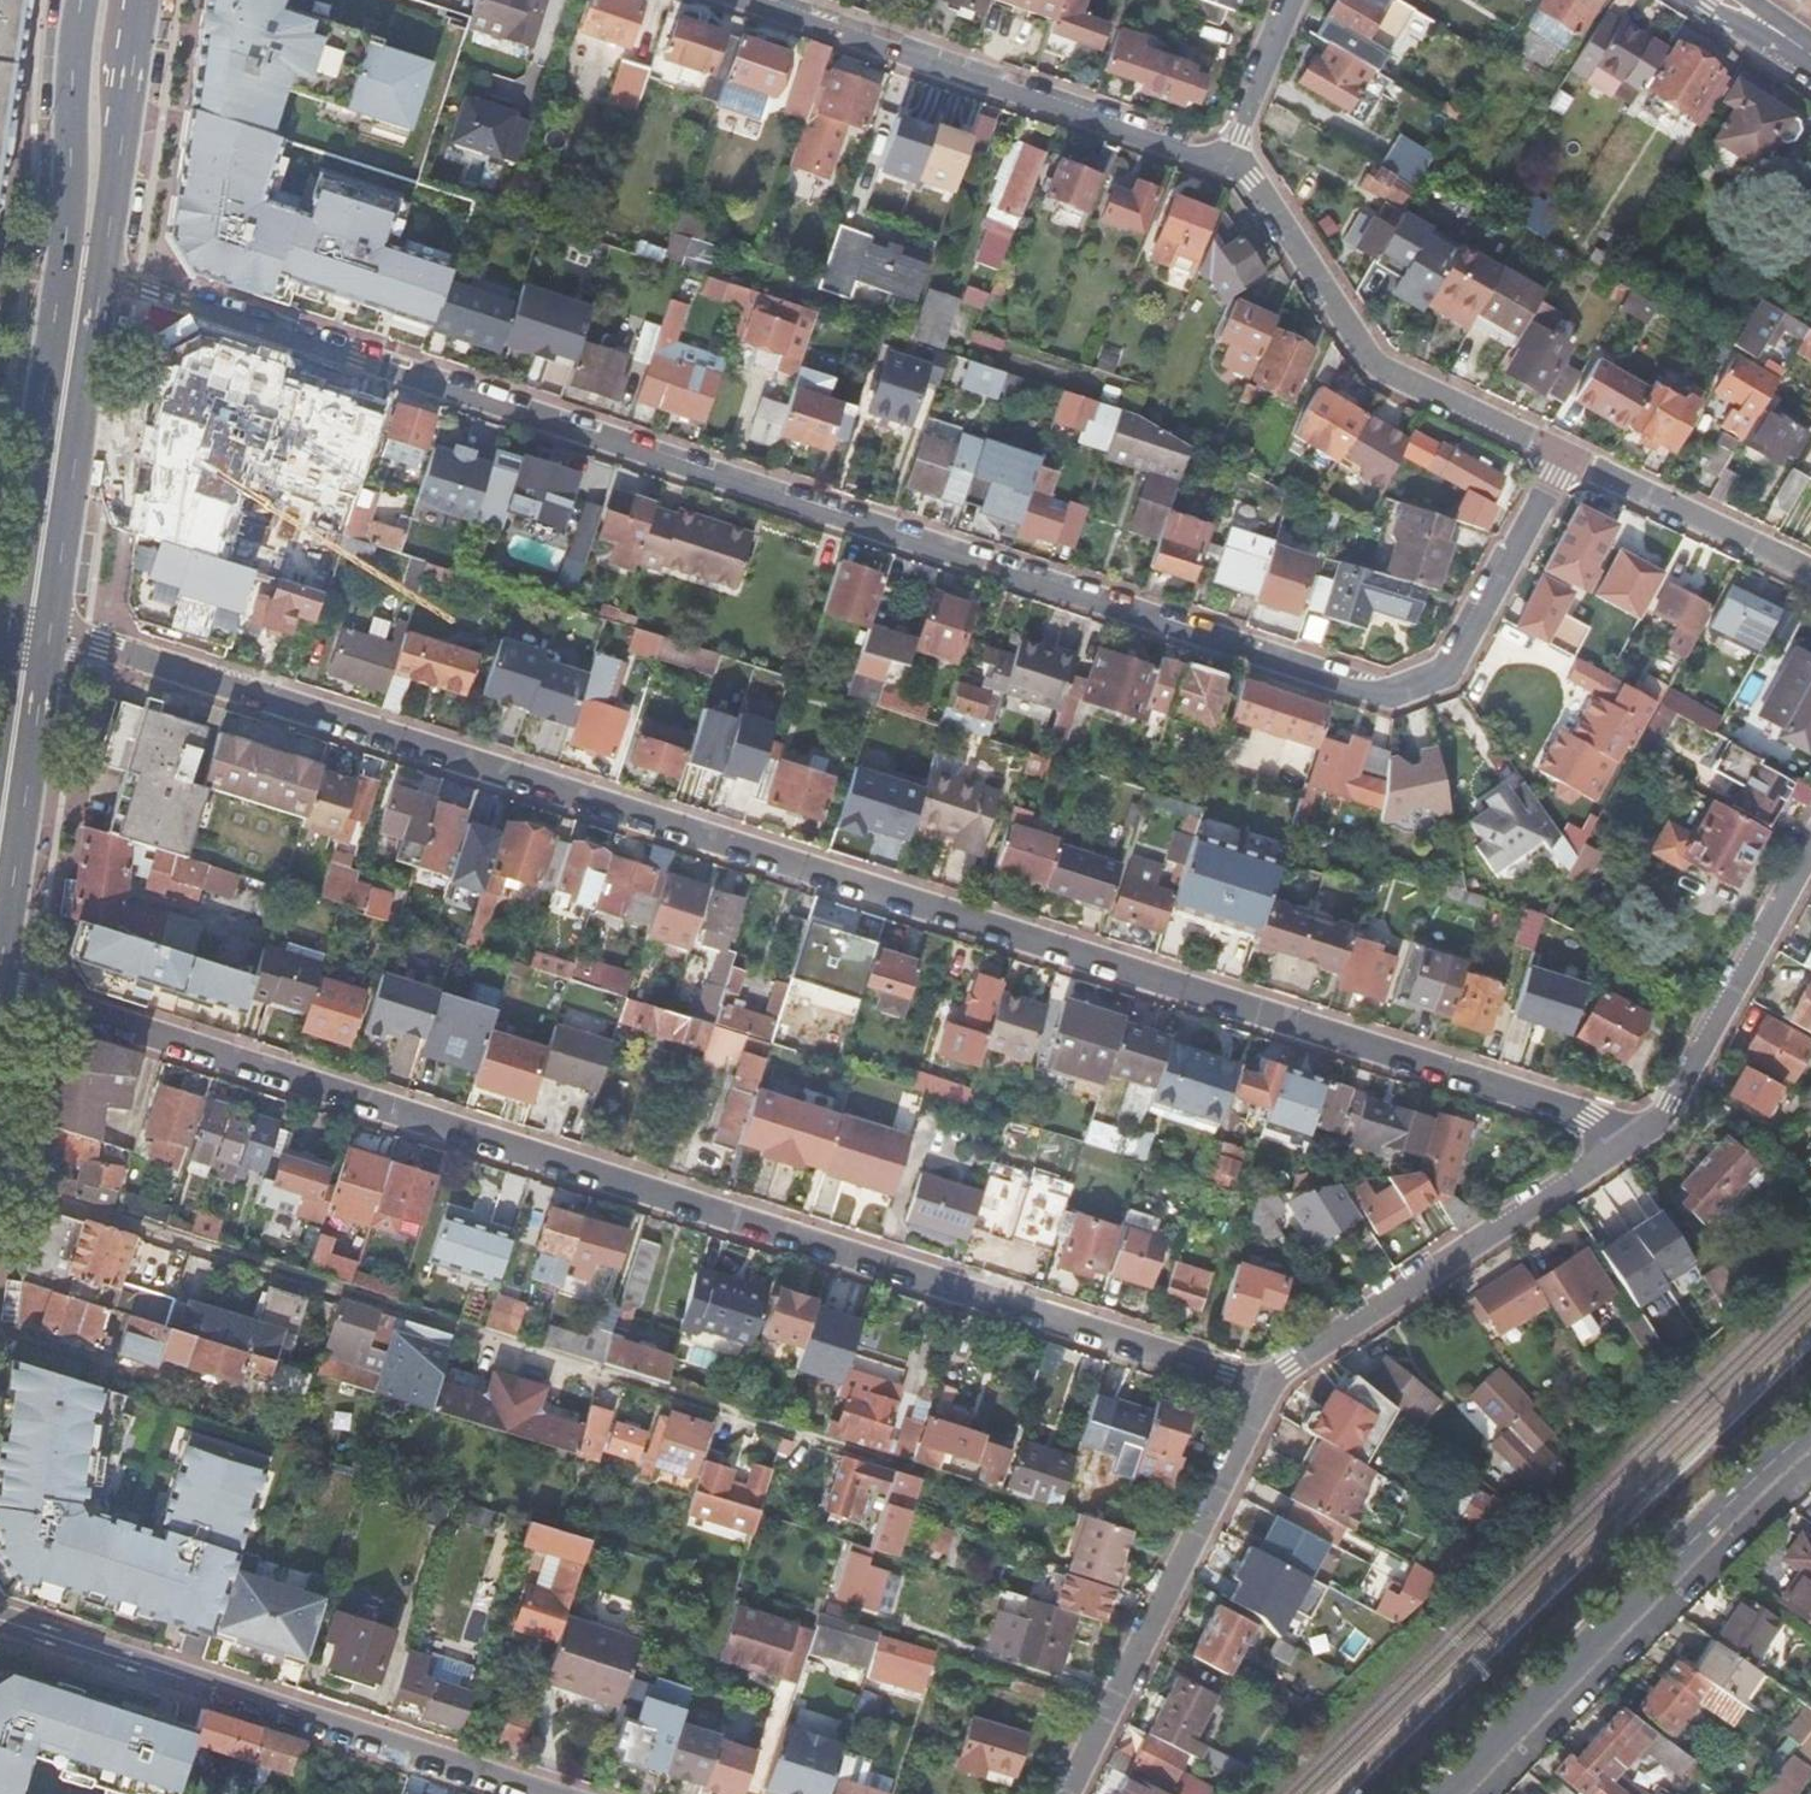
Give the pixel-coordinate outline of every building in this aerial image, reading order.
[(26,0),(0,0),(0,185),(26,0)] [(201,11),(194,60),(187,108),(268,134),(282,89),(331,104),(357,113),(371,117),(408,128),(422,83),(429,61),(379,45),(381,38),(280,6),(282,0),(203,0),(201,11)] [(470,17),(467,25),(530,45),(544,0),(475,0),(470,17)] [(580,29),(626,45),(639,5),(625,0),(590,0),(580,29)] [(960,6),(957,14),(969,18),(972,10),(983,13),(988,0),(944,0),(960,6)] [(1050,20),(1057,0),(994,0),(1050,20)] [(1047,35),(1096,52),(1104,29),(1077,19),(1083,0),(1059,0),(1047,35)] [(1198,0),(1193,0),(1187,16),(1220,27),(1226,9),(1198,0)] [(1226,9),(1231,11),(1235,0),(1198,0),(1226,9)] [(1374,72),(1410,12),(1390,0),(1335,0),(1313,36),(1329,45),(1369,68),(1374,72)] [(1537,8),(1576,34),(1599,0),(1542,0),(1537,8)] [(723,78),(737,38),(677,19),(664,59),(680,65),(676,77),(691,82),(695,69),(723,78)] [(1614,95),(1629,105),(1664,50),(1620,22),(1595,63),(1622,81),(1614,95)] [(737,37),(737,38),(723,78),(771,95),(786,54),(737,37)] [(830,48),(811,41),(786,114),(805,121),(807,115),(812,101),(822,73),(830,48)] [(1173,59),(1160,98),(1181,105),(1184,98),(1196,102),(1208,69),(1195,64),(1199,52),(1178,44),(1173,59)] [(1345,108),(1369,68),(1329,45),(1317,64),(1311,60),(1298,81),(1345,108)] [(1699,102),(1711,110),(1730,80),(1677,45),(1650,88),(1691,115),(1699,102)] [(1139,91),(1160,98),(1173,59),(1140,48),(1129,79),(1142,84),(1139,91)] [(1523,86),(1549,102),(1568,72),(1542,56),(1523,86)] [(612,89),(639,99),(649,68),(622,59),(612,89)] [(805,121),(789,169),(813,176),(816,167),(822,164),(832,167),(846,124),(862,129),(876,88),(830,72),(829,75),(822,73),(812,101),(807,115),(805,121)] [(1722,127),(1705,153),(1728,168),(1736,156),(1756,168),(1764,156),(1766,157),(1769,152),(1767,151),(1775,139),(1781,143),(1792,140),(1798,131),(1795,121),(1735,83),(1723,101),(1734,108),(1724,124),(1722,122),(1719,126),(1722,127)] [(734,94),(719,89),(711,111),(726,116),(734,94)] [(514,112),(464,96),(449,141),(517,163),(531,121),(513,115),(514,112)] [(357,113),(330,104),(328,113),(354,121),(357,113)] [(268,134),(187,108),(168,235),(190,271),(278,300),(285,278),(305,214),(259,199),(280,138),(268,134)] [(899,111),(881,172),(955,195),(974,134),(899,111)] [(376,119),(371,118),(368,126),(404,138),(407,130),(376,119)] [(1380,167),(1381,168),(1413,187),(1424,170),(1433,156),(1399,135),(1380,167)] [(1118,147),(1104,142),(1090,174),(1059,161),(1046,195),(1085,211),(1099,177),(1104,179),(1118,147)] [(984,266),(996,271),(1044,154),(1023,144),(996,210),(991,208),(985,222),(999,227),(984,266)] [(816,167),(813,176),(827,181),(832,167),(822,164),(816,167)] [(1413,187),(1381,168),(1378,174),(1372,170),(1369,174),(1366,172),(1358,185),(1384,201),(1373,220),(1359,212),(1343,240),(1375,259),(1401,215),(1412,196),(1413,187)] [(320,169),(305,214),(285,278),(429,325),(437,302),(439,302),(451,267),(382,244),(399,195),(320,169)] [(1113,189),(1101,218),(1121,226),(1121,225),(1139,232),(1156,192),(1135,183),(1129,196),(1113,189)] [(1518,204),(1509,219),(1525,228),(1544,239),(1564,207),(1547,196),(1535,214),(1518,204)] [(1174,197),(1160,236),(1197,249),(1211,211),(1174,197)] [(1221,213),(1205,253),(1212,266),(1224,259),(1239,283),(1260,270),(1238,236),(1236,237),(1221,213)] [(1401,215),(1375,259),(1417,283),(1442,239),(1401,215)] [(1797,236),(1810,244),(1810,216),(1810,215),(1800,231),(1797,236)] [(1778,217),(1769,231),(1785,241),(1793,227),(1778,217)] [(839,225),(820,280),(817,288),(848,299),(854,281),(914,302),(929,258),(839,225)] [(1772,262),(1779,267),(1797,236),(1800,231),(1793,227),(1785,241),(1769,231),(1768,230),(1762,240),(1779,250),(1772,262)] [(670,231),(663,253),(682,259),(689,238),(670,231)] [(758,238),(764,240),(767,234),(760,232),(758,238)] [(1458,247),(1424,305),(1467,330),(1471,322),(1501,271),(1458,247)] [(1595,248),(1585,264),(1606,277),(1616,261),(1595,248)] [(608,250),(603,265),(611,268),(616,253),(614,253),(608,250)] [(1501,270),(1501,271),(1471,322),(1511,346),(1515,340),(1525,322),(1537,302),(1542,294),(1501,270)] [(748,289),(707,276),(702,292),(743,305),(744,300),(748,289)] [(515,303),(446,281),(439,302),(437,302),(429,325),(429,327),(451,334),(473,341),(499,349),(502,342),(515,303)] [(993,282),(988,294),(999,298),(1004,287),(993,282)] [(571,365),(590,306),(522,283),(502,342),(571,365)] [(962,300),(981,309),(984,302),(987,294),(969,286),(962,300)] [(817,312),(748,289),(744,300),(755,304),(745,340),(781,352),(801,359),(817,312)] [(931,291),(915,338),(938,346),(954,298),(931,291)] [(1655,306),(1629,291),(1620,307),(1645,322),(1655,306)] [(1227,298),(1212,336),(1216,337),(1232,301),(1227,298)] [(648,363),(636,399),(680,413),(691,417),(704,421),(725,358),(674,342),(686,305),(669,299),(660,328),(648,363)] [(1759,299),(1733,343),(1746,351),(1747,350),(1751,353),(1753,350),(1756,352),(1766,336),(1774,322),(1780,326),(1802,339),(1809,329),(1759,299)] [(1220,363),(1250,376),(1275,319),(1232,301),(1216,337),(1229,343),(1220,363)] [(1525,322),(1515,340),(1511,346),(1497,369),(1539,394),(1540,392),(1561,404),(1577,377),(1556,364),(1566,348),(1546,335),(1558,314),(1537,302),(1525,322)] [(163,327),(155,379),(196,391),(205,361),(239,372),(249,341),(180,318),(163,327)] [(1774,322),(1766,336),(1772,340),(1780,326),(1774,322)] [(634,358),(648,363),(660,328),(645,324),(634,358)] [(1809,329),(1802,339),(1796,350),(1810,359),(1810,358),(1810,330),(1809,329)] [(1276,333),(1255,379),(1290,395),(1311,349),(1276,333)] [(585,343),(573,382),(616,396),(623,374),(617,373),(623,355),(611,351),(615,339),(602,334),(598,347),(585,343)] [(1342,354),(1332,339),(1317,371),(1332,378),(1342,354)] [(243,406),(290,420),(309,360),(264,346),(249,341),(239,372),(253,377),(243,406)] [(947,354),(925,347),(919,363),(887,353),(868,411),(909,424),(923,380),(937,384),(947,354)] [(770,388),(790,394),(791,389),(801,359),(781,352),(770,388)] [(1718,428),(1739,441),(1741,440),(1742,437),(1756,415),(1771,391),(1784,369),(1766,358),(1762,365),(1756,362),(1752,369),(1734,357),(1716,387),(1742,402),(1739,408),(1734,415),(1729,412),(1718,428)] [(1622,429),(1625,425),(1647,389),(1597,359),(1574,396),(1590,406),(1589,408),(1622,429)] [(967,365),(960,386),(994,397),(1000,376),(967,365)] [(360,439),(359,442),(370,446),(370,445),(388,386),(342,372),(336,391),(334,391),(324,429),(360,439)] [(155,379),(148,430),(189,435),(212,438),(219,398),(208,395),(196,391),(155,379)] [(1246,383),(1239,400),(1247,404),(1254,387),(1246,383)] [(1647,389),(1625,425),(1645,438),(1646,437),(1667,450),(1689,416),(1678,409),(1682,403),(1650,383),(1647,389)] [(1689,416),(1703,392),(1693,385),(1682,403),(1678,409),(1689,416)] [(785,409),(777,433),(823,448),(838,404),(791,389),(790,394),(785,409)] [(1294,436),(1336,461),(1363,415),(1319,389),(1306,410),(1294,436)] [(1112,429),(1119,409),(1063,391),(1052,423),(1080,432),(1084,420),(1112,429)] [(1771,391),(1756,415),(1765,421),(1769,413),(1779,396),(1771,391)] [(749,434),(773,442),(777,433),(785,409),(760,400),(749,434)] [(397,404),(382,450),(416,461),(432,415),(397,404)] [(1173,434),(1138,415),(1119,409),(1112,429),(1104,456),(1150,471),(1130,529),(1159,538),(1168,513),(1190,444),(1173,434)] [(688,423),(691,417),(680,413),(678,420),(688,423)] [(1805,435),(1769,413),(1765,421),(1756,415),(1742,437),(1741,440),(1778,462),(1789,447),(1795,450),(1805,435)] [(1363,415),(1336,461),(1384,489),(1400,454),(1406,441),(1363,415)] [(148,430),(145,450),(186,456),(189,435),(148,430)] [(1439,446),(1411,430),(1406,441),(1400,454),(1426,469),(1441,478),(1442,476),(1466,490),(1456,511),(1452,520),(1482,531),(1494,504),(1489,501),(1502,478),(1441,443),(1439,446)] [(343,445),(320,516),(345,525),(357,487),(370,446),(359,442),(330,433),(327,440),(343,445)] [(921,433),(904,484),(961,503),(962,500),(972,471),(980,445),(955,437),(953,443),(921,433)] [(1701,472),(1715,481),(1718,477),(1724,467),(1736,447),(1721,438),(1701,472)] [(438,508),(472,519),(472,518),(489,464),(470,457),(472,448),(453,442),(450,452),(432,446),(416,496),(440,503),(438,508)] [(980,445),(962,500),(979,506),(977,512),(1018,525),(1038,465),(1041,456),(1007,445),(1005,452),(981,444),(980,445)] [(524,458),(494,449),(489,464),(472,518),(500,527),(506,509),(525,515),(524,518),(527,519),(527,516),(558,526),(575,474),(524,457),(524,458)] [(1018,525),(1015,533),(1032,540),(1034,534),(1053,540),(1062,515),(1045,509),(1058,472),(1038,465),(1018,525)] [(1724,467),(1718,477),(1715,481),(1705,498),(1721,506),(1739,475),(1724,467)] [(1770,505),(1786,515),(1789,511),(1807,480),(1791,470),(1770,505)] [(165,543),(173,546),(193,474),(191,474),(186,473),(165,543)] [(1789,511),(1810,521),(1810,473),(1807,480),(1789,511)] [(193,474),(173,546),(251,571),(265,575),(286,505),(193,474)] [(357,487),(345,525),(342,535),(376,545),(400,552),(406,532),(369,520),(377,494),(357,487)] [(609,562),(632,570),(635,561),(652,507),(653,503),(613,491),(599,536),(615,541),(609,562)] [(585,500),(575,532),(592,537),(602,505),(585,500)] [(1387,575),(1426,587),(1434,590),(1449,541),(1444,539),(1451,519),(1430,512),(1426,511),(1415,507),(1401,502),(1390,538),(1396,544),(1387,575)] [(652,507),(635,561),(659,569),(661,564),(734,588),(752,533),(719,522),(706,518),(677,508),(675,514),(652,507)] [(1578,507),(1551,557),(1586,575),(1597,555),(1603,558),(1612,541),(1611,540),(1625,515),(1612,508),(1604,521),(1578,507)] [(1168,513),(1150,565),(1163,570),(1162,575),(1169,577),(1171,572),(1190,579),(1208,526),(1168,513)] [(1212,581),(1255,595),(1271,545),(1273,540),(1231,526),(1212,581)] [(585,562),(592,537),(575,532),(568,556),(585,562)] [(376,545),(342,535),(337,551),(371,562),(376,545)] [(251,571),(173,546),(165,543),(158,541),(140,607),(232,633),(251,571)] [(1679,544),(1664,571),(1678,578),(1693,552),(1679,544)] [(1255,595),(1254,598),(1271,604),(1282,608),(1295,612),(1313,560),(1271,545),(1255,595)] [(1619,552),(1595,595),(1634,616),(1658,572),(1619,552)] [(1579,587),(1586,575),(1551,557),(1544,569),(1579,587)] [(837,561),(822,611),(868,625),(869,621),(884,576),(837,561)] [(1317,576),(1307,608),(1327,614),(1326,615),(1363,627),(1369,608),(1414,622),(1426,587),(1387,575),(1343,561),(1336,582),(1317,576)] [(1518,626),(1544,640),(1558,612),(1569,592),(1542,578),(1518,626)] [(306,647),(323,594),(279,580),(273,598),(271,598),(263,624),(289,633),(286,642),(305,648),(306,647)] [(1708,629),(1756,652),(1781,607),(1733,585),(1708,629)] [(1684,660),(1711,610),(1668,586),(1653,613),(1678,627),(1666,650),(1684,660)] [(936,591),(916,649),(955,662),(975,605),(936,591)] [(256,622),(263,624),(271,598),(265,596),(263,603),(257,601),(253,617),(256,622)] [(1280,614),(1282,608),(1271,604),(1269,610),(1280,614)] [(603,605),(600,616),(605,617),(616,621),(619,611),(603,605)] [(1558,612),(1544,640),(1555,646),(1567,624),(1570,619),(1558,612)] [(616,621),(605,617),(600,632),(657,649),(662,635),(616,621)] [(868,625),(846,694),(874,703),(890,707),(894,709),(900,689),(893,687),(891,694),(879,690),(888,660),(907,665),(915,640),(886,632),(887,627),(869,621),(868,625)] [(1567,624),(1555,646),(1571,655),(1583,633),(1567,624)] [(330,672),(386,689),(403,638),(395,635),(392,645),(343,631),(330,672)] [(403,638),(386,689),(380,707),(381,708),(399,713),(409,675),(464,693),(476,656),(404,633),(403,638)] [(719,653),(662,635),(657,649),(715,668),(715,666),(719,653)] [(1039,646),(1019,639),(1013,656),(1002,690),(1060,709),(1070,675),(1076,658),(1052,650),(1051,653),(1038,649),(1039,646)] [(945,706),(940,723),(986,738),(1002,690),(1013,656),(982,645),(978,661),(993,665),(989,677),(983,675),(978,689),(959,682),(951,707),(945,706)] [(1782,729),(1810,677),(1810,655),(1797,648),(1795,652),(1789,649),(1783,660),(1789,663),(1759,717),(1782,729)] [(1060,709),(1058,715),(1072,719),(1083,685),(1088,687),(1084,701),(1142,720),(1146,707),(1158,669),(1101,650),(1092,675),(1087,673),(1084,679),(1070,675),(1060,709)] [(594,652),(579,698),(585,700),(572,742),(612,755),(626,713),(603,705),(619,660),(594,652)] [(755,665),(743,661),(719,653),(715,666),(751,677),(755,665)] [(1607,675),(1575,657),(1564,677),(1590,692),(1567,734),(1562,731),(1557,728),(1550,740),(1536,766),(1538,769),(1592,799),(1623,743),(1628,746),(1654,700),(1622,683),(1607,675)] [(1158,669),(1146,707),(1168,714),(1183,666),(1161,659),(1158,669)] [(1168,714),(1168,717),(1213,731),(1224,695),(1217,693),(1222,676),(1184,663),(1183,666),(1168,714)] [(828,674),(804,667),(800,679),(824,687),(828,674)] [(513,674),(499,717),(542,732),(552,703),(563,707),(568,692),(513,674)] [(800,679),(789,675),(772,727),(782,730),(797,688),(826,698),(830,688),(824,687),(800,679)] [(1779,734),(1806,749),(1810,740),(1810,677),(1782,729),(1779,734)] [(1241,681),(1230,717),(1315,745),(1327,708),(1241,681)] [(1669,686),(1659,703),(1675,712),(1712,732),(1722,716),(1669,686)] [(122,768),(132,771),(152,711),(123,701),(103,762),(122,768)] [(890,707),(874,703),(867,727),(882,732),(890,707)] [(1675,712),(1659,703),(1630,757),(1644,765),(1675,712)] [(112,834),(182,856),(204,786),(202,786),(207,770),(191,764),(203,727),(152,711),(132,771),(112,834)] [(1058,715),(1049,742),(1053,743),(1063,746),(1072,719),(1058,715)] [(692,741),(694,734),(644,719),(630,761),(676,776),(684,751),(688,753),(692,741)] [(893,735),(882,732),(880,738),(891,742),(893,735)] [(219,733),(207,770),(202,786),(204,786),(305,818),(321,765),(219,733)] [(684,779),(749,800),(751,795),(763,756),(698,736),(684,779)] [(1380,807),(1387,757),(1388,751),(1365,744),(1366,743),(1349,738),(1345,747),(1323,740),(1311,776),(1308,784),(1315,786),(1380,807)] [(1759,758),(1728,741),(1713,768),(1744,784),(1733,804),(1768,823),(1785,793),(1806,804),(1810,796),(1810,787),(1793,777),(1789,784),(1755,765),(1759,758)] [(1049,758),(1065,763),(1070,748),(1063,746),(1053,743),(1049,758)] [(1387,757),(1380,807),(1378,817),(1400,815),(1405,805),(1419,800),(1432,808),(1447,805),(1435,746),(1417,750),(1419,757),(1414,764),(1407,766),(1400,761),(1393,757),(1387,757)] [(681,777),(688,754),(688,753),(684,751),(676,776),(681,777)] [(965,761),(936,751),(931,768),(959,778),(965,761)] [(763,756),(751,795),(818,817),(831,777),(763,755),(763,756)] [(122,768),(102,831),(112,834),(132,771),(122,768)] [(959,778),(931,768),(913,822),(954,836),(953,841),(980,851),(1000,791),(959,778)] [(443,778),(426,773),(419,796),(392,787),(379,830),(422,844),(437,795),(443,778)] [(1288,831),(1287,835),(1285,841),(1296,845),(1315,786),(1308,784),(1311,776),(1306,774),(1301,792),(1288,831)] [(355,785),(343,821),(348,823),(350,817),(364,822),(376,782),(357,776),(355,785)] [(1528,790),(1522,781),(1508,792),(1502,785),(1483,799),(1488,806),(1468,821),(1482,840),(1475,845),(1493,870),(1539,836),(1547,846),(1569,867),(1575,858),(1559,835),(1558,834),(1543,813),(1528,790)] [(859,789),(846,829),(888,844),(900,808),(892,806),(891,807),(879,802),(881,796),(859,789)] [(437,795),(422,844),(449,852),(463,809),(451,805),(453,800),(437,795)] [(1733,884),(1763,829),(1710,801),(1691,836),(1665,823),(1650,852),(1677,866),(1682,857),(1733,884)] [(1162,930),(1170,904),(1181,870),(1193,832),(1198,817),(1188,813),(1171,861),(1176,863),(1175,867),(1173,866),(1166,890),(1126,877),(1114,914),(1162,930)] [(1565,823),(1558,834),(1559,835),(1575,858),(1579,850),(1595,821),(1589,816),(1579,832),(1565,823)] [(1054,861),(1059,846),(1061,840),(1008,822),(1006,827),(1034,836),(1028,853),(1054,861)] [(487,869),(480,890),(500,897),(507,876),(536,886),(552,837),(506,823),(491,870),(487,869)] [(75,919),(191,956),(194,933),(120,910),(126,872),(137,876),(135,882),(142,884),(141,888),(194,904),(207,864),(182,856),(112,834),(102,831),(85,826),(77,881),(72,915),(71,918),(75,919)] [(1006,827),(1005,826),(983,898),(1025,911),(1023,916),(1050,925),(1061,892),(1069,866),(1054,861),(1028,853),(1034,836),(1006,827)] [(1181,870),(1170,904),(1213,919),(1236,847),(1193,832),(1181,870)] [(465,874),(444,939),(454,942),(463,945),(470,921),(468,920),(493,842),(468,834),(458,865),(461,866),(459,872),(465,874)] [(536,886),(552,891),(554,887),(568,842),(552,837),(536,886)] [(357,844),(338,838),(331,861),(350,867),(357,844)] [(568,842),(554,887),(569,892),(567,898),(592,905),(601,876),(608,855),(568,842)] [(601,876),(592,905),(591,906),(645,923),(654,895),(657,896),(665,873),(672,851),(655,845),(647,867),(613,856),(605,877),(601,876)] [(1078,845),(1076,852),(1092,857),(1094,850),(1078,845)] [(1069,866),(1061,892),(1076,897),(1107,908),(1120,866),(1092,857),(1076,852),(1059,846),(1054,861),(1069,866)] [(1278,862),(1278,861),(1236,847),(1213,919),(1256,933),(1267,897),(1272,883),(1278,862)] [(1579,850),(1575,858),(1569,867),(1582,875),(1592,858),(1579,850)] [(1466,890),(1463,876),(1444,870),(1441,882),(1444,883),(1466,890)] [(657,896),(646,933),(689,947),(707,887),(665,873),(657,896)] [(327,874),(320,895),(365,909),(364,914),(389,922),(391,916),(385,914),(387,907),(391,893),(327,874)] [(72,915),(77,881),(65,879),(60,913),(72,915)] [(1485,896),(1466,890),(1444,883),(1441,893),(1482,905),(1485,896)] [(552,891),(552,893),(567,898),(569,892),(554,887),(552,891)] [(393,888),(391,893),(387,907),(396,910),(401,890),(393,888)] [(719,1002),(724,988),(736,950),(726,947),(740,898),(715,892),(701,941),(721,948),(710,984),(705,1001),(702,1000),(699,1011),(691,1009),(689,1017),(712,1024),(719,1002)] [(1074,903),(1105,914),(1107,908),(1076,897),(1074,903)] [(1256,933),(1254,940),(1339,968),(1352,925),(1335,919),(1323,925),(1290,914),(1284,903),(1267,897),(1256,933)] [(470,921),(463,945),(477,949),(492,906),(476,902),(470,921)] [(364,914),(340,906),(325,952),(338,956),(348,923),(377,932),(379,927),(395,932),(397,924),(389,922),(364,914)] [(1532,950),(1543,914),(1523,908),(1512,943),(1532,950)] [(790,913),(782,938),(799,943),(806,918),(790,913)] [(1559,922),(1544,914),(1543,914),(1532,950),(1528,963),(1585,983),(1597,944),(1577,932),(1568,952),(1548,946),(1559,922)] [(191,956),(75,919),(69,941),(71,941),(68,952),(88,988),(145,1006),(152,983),(243,1012),(249,995),(255,977),(191,956)] [(816,977),(861,992),(864,984),(875,947),(877,941),(832,927),(816,977)] [(1352,939),(1337,985),(1379,998),(1394,953),(1352,939)] [(1410,940),(1394,995),(1449,1013),(1466,958),(1410,940)] [(463,945),(454,942),(447,965),(444,973),(482,985),(478,995),(499,1001),(502,992),(509,970),(512,960),(507,959),(477,949),(463,945)] [(263,949),(255,977),(249,995),(268,1001),(267,1004),(305,1015),(317,977),(324,956),(285,943),(281,954),(263,949)] [(875,947),(864,984),(881,990),(876,1009),(902,1017),(919,962),(875,947)] [(724,988),(719,1002),(721,1002),(715,1021),(771,1040),(781,1006),(792,970),(784,967),(779,981),(777,980),(765,1016),(757,1013),(743,1009),(730,1005),(733,993),(734,993),(742,968),(738,967),(743,952),(736,950),(724,988)] [(627,973),(576,957),(569,978),(621,995),(627,973)] [(546,973),(546,971),(540,969),(537,976),(544,978),(546,973)] [(509,970),(502,992),(521,998),(528,976),(509,970)] [(1487,1031),(1493,1012),(1495,1005),(1501,983),(1465,972),(1450,1020),(1487,1031)] [(439,991),(382,973),(363,1031),(383,1037),(384,1031),(386,1025),(401,1030),(424,1037),(439,991)] [(546,973),(544,978),(542,985),(563,992),(567,979),(546,973)] [(949,1023),(944,1040),(977,1051),(1000,981),(978,973),(960,1027),(949,1023)] [(305,1015),(301,1029),(347,1044),(363,992),(317,977),(305,1015)] [(1788,1019),(1810,1032),(1810,977),(1788,1019)] [(1602,990),(1578,1034),(1622,1058),(1646,1014),(1602,990)] [(1023,1001),(999,993),(984,1044),(984,1045),(1028,1059),(1030,1055),(1031,1051),(1043,1014),(1021,1007),(1023,1001)] [(641,1001),(626,996),(619,1018),(635,1023),(641,1001)] [(1518,996),(1505,1036),(1520,1042),(1533,1003),(1530,999),(1518,996)] [(670,1010),(641,1001),(635,1023),(634,1025),(691,1044),(692,1042),(705,1046),(712,1024),(689,1017),(670,1010)] [(1021,1007),(1043,1014),(1045,1008),(1023,1001),(1021,1007)] [(1112,1052),(1113,1052),(1123,1020),(1063,1001),(1044,1062),(1069,1071),(1080,1039),(1089,1042),(1091,1038),(1115,1045),(1112,1052)] [(745,1002),(743,1009),(757,1013),(759,1007),(745,1002)] [(1495,1005),(1493,1012),(1499,1014),(1501,1006),(1495,1005)] [(771,1040),(770,1042),(787,1048),(795,1050),(807,1015),(781,1006),(771,1040)] [(1810,1043),(1810,1042),(1790,1031),(1764,1016),(1744,1054),(1790,1081),(1810,1043)] [(1123,1020),(1113,1052),(1158,1066),(1168,1033),(1123,1020)] [(711,1141),(736,1149),(739,1142),(741,1135),(756,1088),(770,1042),(712,1024),(705,1046),(704,1050),(719,1054),(723,1044),(739,1050),(711,1141)] [(386,1025),(384,1031),(399,1036),(401,1030),(386,1025)] [(547,1049),(539,1073),(596,1091),(612,1042),(554,1025),(547,1049)] [(490,1031),(473,1085),(530,1102),(539,1073),(547,1049),(490,1031)] [(50,1067),(42,1124),(52,1127),(85,1138),(97,1141),(101,1108),(126,1111),(131,1079),(134,1079),(140,1055),(138,1054),(87,1038),(50,1067)] [(1238,1065),(1167,1042),(1148,1105),(1146,1111),(1215,1133),(1238,1065)] [(1268,1108),(1281,1068),(1264,1062),(1259,1076),(1243,1070),(1234,1096),(1268,1108)] [(1763,1113),(1779,1084),(1745,1066),(1730,1094),(1763,1113)] [(1297,1098),(1318,1105),(1324,1082),(1285,1069),(1273,1106),(1291,1113),(1297,1098)] [(913,1071),(909,1086),(925,1091),(965,1104),(970,1089),(913,1071)] [(1318,1105),(1312,1124),(1325,1128),(1323,1133),(1338,1138),(1346,1114),(1341,1112),(1348,1090),(1324,1082),(1318,1105)] [(909,1086),(899,1083),(896,1093),(922,1101),(925,1091),(909,1086)] [(155,1143),(164,1146),(180,1093),(160,1087),(145,1133),(157,1137),(155,1143)] [(842,1116),(756,1088),(741,1135),(764,1142),(762,1149),(802,1162),(804,1156),(827,1163),(842,1116)] [(1338,1138),(1351,1142),(1352,1140),(1364,1099),(1365,1096),(1348,1090),(1341,1112),(1346,1114),(1338,1138)] [(180,1093),(164,1146),(172,1149),(174,1142),(186,1146),(200,1099),(180,1093)] [(1810,1103),(1810,1102),(1794,1093),(1787,1106),(1804,1115),(1810,1103)] [(1364,1099),(1352,1140),(1407,1156),(1409,1150),(1422,1154),(1431,1119),(1391,1107),(1364,1099)] [(212,1164),(228,1108),(214,1103),(208,1121),(202,1120),(191,1157),(212,1164)] [(229,1171),(235,1173),(253,1116),(233,1110),(218,1157),(232,1162),(229,1171)] [(253,1116),(235,1173),(241,1175),(245,1166),(257,1170),(273,1122),(253,1116)] [(1437,1116),(1420,1171),(1437,1199),(1456,1230),(1479,1214),(1450,1194),(1470,1125),(1437,1116)] [(64,1175),(62,1193),(93,1203),(99,1186),(115,1191),(120,1165),(122,1160),(103,1157),(97,1155),(98,1147),(96,1147),(84,1145),(85,1138),(52,1127),(48,1155),(80,1160),(78,1177),(64,1175)] [(277,1129),(265,1166),(277,1170),(272,1184),(284,1188),(292,1190),(290,1196),(285,1210),(323,1222),(327,1211),(334,1189),(322,1186),(327,1171),(285,1157),(293,1134),(277,1129)] [(764,1142),(741,1135),(739,1142),(762,1149),(764,1142)] [(1726,1135),(1681,1186),(1690,1194),(1682,1203),(1704,1223),(1712,1214),(1744,1179),(1758,1163),(1726,1135)] [(1037,1138),(1033,1155),(1048,1160),(1053,1144),(1037,1138)] [(1223,1141),(1219,1155),(1239,1162),(1240,1162),(1245,1148),(1223,1141)] [(308,1271),(349,1284),(353,1270),(355,1263),(326,1254),(331,1237),(325,1235),(333,1213),(368,1223),(373,1207),(388,1162),(346,1150),(334,1189),(327,1211),(323,1222),(308,1271)] [(844,1150),(831,1194),(876,1208),(883,1182),(867,1177),(869,1168),(865,1167),(868,1157),(844,1150)] [(1219,1155),(1215,1169),(1234,1176),(1239,1162),(1219,1155)] [(804,1156),(802,1162),(824,1170),(827,1163),(804,1156)] [(388,1162),(373,1207),(422,1223),(428,1203),(437,1176),(388,1162)] [(1767,1171),(1758,1163),(1744,1179),(1753,1187),(1767,1171)] [(265,1166),(261,1180),(272,1184),(277,1170),(265,1166)] [(1204,1166),(1200,1179),(1211,1182),(1215,1169),(1204,1166)] [(1347,1195),(1356,1209),(1361,1206),(1377,1233),(1437,1199),(1420,1171),(1398,1175),(1402,1182),(1375,1197),(1367,1185),(1360,1186),(1347,1195)] [(1297,1172),(1294,1185),(1292,1191),(1302,1189),(1305,1174),(1297,1172)] [(906,1220),(966,1239),(981,1193),(921,1173),(906,1220)] [(1721,1222),(1753,1187),(1744,1179),(1712,1214),(1721,1222)] [(1292,1191),(1294,1185),(1286,1183),(1284,1192),(1292,1191)] [(1339,1183),(1320,1186),(1322,1193),(1308,1202),(1304,1195),(1294,1201),(1298,1209),(1297,1210),(1317,1243),(1361,1216),(1356,1209),(1347,1195),(1339,1183)] [(93,1203),(119,1211),(119,1210),(123,1195),(124,1194),(115,1191),(99,1186),(93,1203)] [(1692,1295),(1708,1285),(1703,1278),(1643,1187),(1606,1211),(1628,1247),(1660,1227),(1664,1233),(1655,1239),(1692,1295)] [(282,1193),(290,1196),(292,1190),(284,1188),(282,1193)] [(123,1195),(119,1210),(142,1217),(147,1202),(123,1195)] [(1281,1231),(1258,1196),(1250,1220),(1268,1239),(1281,1231)] [(147,1202),(142,1217),(160,1222),(165,1207),(147,1202)] [(994,1206),(983,1243),(1031,1256),(1041,1220),(994,1206)] [(444,1208),(428,1261),(449,1268),(497,1283),(514,1230),(444,1208)] [(565,1272),(569,1258),(581,1220),(584,1211),(577,1208),(574,1218),(550,1210),(537,1247),(540,1248),(532,1273),(530,1278),(560,1288),(562,1283),(565,1272)] [(1075,1214),(1058,1265),(1089,1275),(1091,1270),(1102,1273),(1117,1227),(1075,1214)] [(37,1231),(26,1238),(20,1282),(107,1309),(128,1315),(164,1327),(173,1298),(120,1282),(134,1238),(83,1223),(62,1216),(48,1225),(46,1234),(37,1231)] [(191,1234),(213,1241),(220,1220),(217,1218),(215,1222),(196,1216),(193,1228),(191,1234)] [(213,1241),(239,1249),(245,1227),(220,1220),(213,1241)] [(569,1258),(565,1272),(587,1279),(592,1259),(615,1266),(625,1232),(581,1220),(569,1258)] [(1369,1262),(1384,1252),(1366,1224),(1352,1234),(1369,1262)] [(1122,1226),(1107,1271),(1148,1284),(1162,1239),(1122,1226)] [(641,1238),(611,1331),(623,1335),(631,1313),(638,1309),(658,1244),(641,1238)] [(1581,1251),(1541,1279),(1567,1319),(1585,1345),(1602,1334),(1585,1308),(1608,1291),(1581,1251)] [(428,1261),(426,1267),(447,1274),(449,1268),(428,1261)] [(1175,1261),(1164,1295),(1201,1307),(1212,1272),(1175,1261)] [(1237,1261),(1220,1313),(1246,1321),(1254,1296),(1277,1303),(1286,1276),(1283,1275),(1285,1269),(1261,1262),(1259,1268),(1237,1261)] [(1713,1293),(1719,1303),(1742,1287),(1726,1262),(1703,1278),(1708,1285),(1713,1293)] [(1501,1334),(1547,1303),(1546,1301),(1523,1266),(1470,1302),(1483,1322),(1490,1318),(1501,1334)] [(349,1284),(398,1299),(402,1287),(353,1270),(349,1284)] [(695,1273),(680,1329),(697,1334),(699,1328),(751,1344),(767,1296),(732,1285),(734,1281),(714,1275),(713,1278),(695,1273)] [(20,1283),(5,1281),(4,1295),(8,1296),(6,1307),(2,1307),(0,1321),(14,1323),(20,1283)] [(732,1285),(767,1296),(768,1292),(734,1281),(732,1285)] [(107,1309),(20,1282),(20,1283),(14,1323),(14,1327),(23,1329),(25,1324),(57,1335),(78,1341),(104,1350),(108,1337),(99,1334),(107,1309)] [(761,1333),(801,1346),(813,1307),(815,1300),(776,1288),(761,1333)] [(338,1299),(308,1290),(285,1364),(315,1374),(338,1299)] [(1675,1366),(1689,1354),(1686,1350),(1727,1315),(1719,1303),(1713,1293),(1670,1328),(1664,1318),(1650,1328),(1675,1366)] [(483,1326),(514,1336),(524,1306),(493,1296),(483,1326)] [(188,1303),(173,1298),(164,1327),(179,1331),(270,1360),(279,1331),(254,1323),(253,1318),(231,1311),(226,1314),(188,1303)] [(340,1300),(328,1338),(366,1350),(378,1312),(340,1300)] [(801,1346),(794,1368),(841,1383),(845,1370),(861,1319),(859,1318),(857,1323),(837,1316),(838,1312),(835,1311),(834,1314),(813,1307),(801,1346)] [(179,1331),(164,1327),(128,1315),(116,1354),(154,1366),(157,1357),(239,1382),(243,1368),(260,1373),(258,1379),(266,1382),(272,1360),(270,1360),(179,1331)] [(437,1381),(451,1335),(396,1318),(392,1330),(401,1333),(386,1385),(380,1383),(362,1368),(357,1373),(351,1371),(352,1367),(322,1357),(317,1374),(429,1409),(437,1381)] [(542,1345),(601,1363),(608,1339),(610,1333),(591,1327),(588,1338),(548,1325),(542,1345)] [(601,1363),(665,1384),(672,1358),(652,1352),(636,1348),(608,1339),(601,1363)] [(12,1341),(9,1359),(75,1379),(81,1362),(12,1341)] [(639,1341),(636,1348),(652,1352),(654,1345),(639,1341)] [(9,1359),(0,1422),(0,1592),(2,1596),(39,1608),(47,1584),(80,1595),(78,1601),(133,1618),(135,1612),(177,1626),(180,1618),(212,1629),(210,1636),(230,1643),(232,1637),(257,1645),(256,1651),(257,1652),(259,1646),(285,1654),(283,1660),(303,1666),(330,1578),(308,1571),(301,1595),(252,1579),(259,1555),(238,1549),(266,1458),(187,1434),(185,1442),(178,1464),(165,1507),(158,1529),(155,1537),(133,1530),(134,1527),(101,1517),(92,1515),(94,1509),(98,1511),(101,1501),(126,1416),(115,1412),(121,1394),(75,1379),(9,1359)] [(1374,1362),(1360,1380),(1395,1408),(1408,1390),(1374,1362)] [(1491,1442),(1504,1457),(1515,1468),(1537,1491),(1553,1476),(1546,1468),(1554,1459),(1541,1444),(1551,1433),(1527,1408),(1529,1406),(1495,1368),(1468,1394),(1503,1431),(1491,1442)] [(824,1434),(878,1451),(885,1453),(889,1441),(882,1439),(898,1387),(845,1370),(841,1383),(836,1396),(847,1399),(839,1425),(828,1422),(824,1434)] [(478,1395),(437,1381),(429,1409),(451,1416),(502,1432),(518,1379),(492,1371),(486,1391),(478,1395)] [(1320,1438),(1353,1459),(1357,1453),(1351,1449),(1371,1416),(1385,1425),(1395,1408),(1360,1380),(1354,1375),(1340,1396),(1333,1392),(1309,1432),(1320,1438)] [(544,1388),(518,1379),(502,1432),(541,1444),(556,1449),(575,1455),(583,1427),(543,1414),(538,1407),(544,1388)] [(931,1401),(925,1417),(930,1419),(921,1445),(972,1462),(981,1435),(949,1425),(958,1394),(935,1386),(934,1390),(931,1401)] [(923,1398),(931,1401),(934,1390),(926,1388),(923,1398)] [(1095,1392),(1079,1443),(1136,1461),(1142,1444),(1151,1416),(1114,1404),(1116,1400),(1095,1392)] [(1114,1404),(1151,1416),(1152,1412),(1116,1400),(1114,1404)] [(1151,1416),(1142,1444),(1173,1454),(1187,1411),(1156,1401),(1152,1412),(1151,1416)] [(187,1404),(184,1413),(206,1420),(208,1411),(187,1404)] [(589,1408),(583,1427),(575,1455),(596,1461),(600,1450),(601,1445),(605,1432),(610,1415),(589,1408)] [(638,1474),(652,1479),(656,1465),(691,1476),(708,1426),(671,1413),(665,1430),(654,1426),(644,1454),(639,1470),(638,1474)] [(601,1445),(600,1450),(613,1454),(614,1453),(636,1461),(637,1461),(640,1453),(646,1434),(638,1431),(640,1425),(624,1420),(622,1426),(614,1423),(611,1434),(608,1442),(603,1445),(601,1445)] [(895,1457),(911,1461),(915,1451),(922,1426),(905,1421),(893,1456),(895,1457)] [(1299,1479),(1289,1498),(1350,1530),(1360,1511),(1366,1514),(1384,1478),(1366,1467),(1353,1459),(1320,1438),(1307,1462),(1299,1479)] [(993,1439),(980,1479),(997,1484),(1009,1444),(993,1439)] [(178,1464),(185,1442),(179,1440),(173,1462),(178,1464)] [(1005,1491),(1058,1508),(1074,1459),(1021,1442),(1013,1467),(1010,1466),(1009,1469),(1012,1470),(1005,1491)] [(723,1456),(706,1450),(693,1492),(758,1512),(764,1493),(771,1470),(753,1465),(746,1488),(728,1482),(731,1471),(719,1467),(723,1456)] [(911,1461),(921,1465),(922,1463),(925,1454),(915,1451),(911,1461)] [(934,1457),(925,1454),(922,1463),(931,1466),(934,1457)] [(883,1501),(893,1473),(863,1464),(842,1457),(824,1510),(831,1512),(841,1515),(858,1521),(864,1503),(862,1502),(864,1495),(883,1501)] [(918,1481),(893,1473),(883,1501),(874,1526),(871,1536),(868,1547),(894,1555),(908,1513),(914,1493),(915,1490),(918,1481)] [(1450,1494),(1458,1500),(1469,1486),(1460,1479),(1450,1494)] [(1458,1500),(1446,1516),(1454,1521),(1476,1491),(1469,1486),(1458,1500)] [(1476,1491),(1454,1521),(1486,1541),(1507,1514),(1476,1491)] [(758,1512),(693,1492),(686,1513),(751,1533),(758,1512)] [(92,1515),(101,1517),(104,1507),(101,1501),(98,1511),(94,1509),(92,1515)] [(1131,1531),(1144,1535),(1152,1510),(1124,1501),(1116,1526),(1131,1531)] [(158,1529),(165,1507),(159,1506),(153,1528),(158,1529)] [(841,1515),(831,1512),(828,1519),(839,1523),(841,1515)] [(1085,1516),(1076,1514),(1070,1533),(1079,1536),(1085,1516)] [(1085,1516),(1079,1536),(1068,1571),(1113,1586),(1121,1563),(1131,1531),(1116,1526),(1085,1516)] [(552,1529),(527,1521),(522,1536),(520,1541),(555,1552),(562,1555),(559,1566),(550,1592),(527,1585),(513,1627),(556,1641),(563,1618),(588,1541),(552,1529)] [(940,1529),(927,1524),(921,1542),(947,1550),(953,1533),(940,1529)] [(1780,1601),(1810,1622),(1810,1541),(1800,1533),(1784,1556),(1802,1569),(1780,1601)] [(960,1537),(953,1535),(942,1565),(950,1568),(960,1537)] [(1451,1583),(1474,1562),(1457,1546),(1436,1575),(1441,1578),(1451,1583)] [(850,1552),(835,1597),(854,1603),(869,1558),(850,1552)] [(1126,1564),(1121,1563),(1113,1586),(1119,1587),(1126,1564)] [(1394,1622),(1441,1578),(1436,1575),(1415,1564),(1398,1595),(1388,1590),(1377,1611),(1394,1622)] [(1078,1613),(1103,1621),(1112,1591),(1063,1576),(1061,1584),(1056,1583),(1053,1590),(1059,1592),(1054,1606),(1078,1613)] [(1386,1619),(1310,1579),(1304,1590),(1317,1597),(1312,1607),(1368,1636),(1386,1619)] [(1743,1595),(1712,1640),(1716,1642),(1751,1666),(1781,1620),(1743,1595)] [(1054,1606),(1029,1597),(1010,1656),(1058,1672),(1078,1613),(1054,1606)] [(1217,1604),(1191,1656),(1225,1674),(1237,1650),(1249,1656),(1255,1644),(1243,1638),(1251,1622),(1217,1604)] [(807,1649),(813,1630),(736,1605),(719,1658),(745,1667),(746,1662),(757,1665),(755,1670),(796,1683),(807,1649)] [(336,1643),(326,1674),(373,1690),(392,1632),(336,1613),(327,1640),(336,1643)] [(852,1624),(819,1613),(813,1630),(807,1649),(866,1669),(871,1654),(869,1653),(875,1633),(851,1625),(852,1624)] [(639,1641),(563,1618),(556,1641),(552,1653),(543,1680),(619,1704),(627,1679),(639,1641)] [(1334,1623),(1322,1645),(1334,1651),(1346,1630),(1334,1623)] [(1296,1649),(1276,1636),(1267,1652),(1289,1663),(1296,1649)] [(870,1677),(890,1683),(895,1669),(925,1678),(933,1654),(879,1637),(875,1650),(878,1651),(870,1677)] [(1695,1673),(1709,1682),(1739,1702),(1760,1672),(1751,1666),(1716,1642),(1695,1673)] [(1334,1651),(1322,1645),(1316,1657),(1347,1673),(1357,1663),(1334,1651)] [(428,1659),(407,1652),(401,1671),(389,1706),(462,1729),(473,1694),(470,1693),(454,1688),(422,1677),(428,1659)] [(1695,1673),(1677,1661),(1639,1709),(1668,1732),(1684,1713),(1690,1717),(1694,1712),(1688,1708),(1709,1682),(1695,1673)] [(462,1662),(454,1688),(470,1693),(478,1668),(462,1662)] [(746,1662),(745,1667),(755,1670),(757,1665),(746,1662)] [(895,1669),(890,1683),(920,1692),(925,1678),(895,1669)] [(1019,1682),(1021,1677),(999,1670),(997,1676),(1019,1682)] [(184,1774),(197,1734),(195,1733),(151,1719),(81,1696),(55,1687),(9,1672),(2,1677),(0,1678),(0,1793),(18,1793),(30,1755),(61,1765),(60,1770),(91,1780),(90,1785),(91,1785),(105,1790),(117,1793),(177,1793),(184,1774)] [(1017,1689),(1019,1682),(997,1676),(995,1682),(1017,1689)] [(1148,1733),(1195,1758),(1201,1747),(1188,1741),(1212,1696),(1175,1677),(1148,1733)] [(1307,1717),(1318,1707),(1261,1677),(1255,1690),(1307,1717)] [(644,1762),(664,1768),(678,1724),(689,1689),(657,1680),(654,1688),(627,1679),(619,1704),(609,1735),(617,1738),(614,1749),(621,1752),(618,1760),(642,1768),(644,1762)] [(57,1682),(55,1687),(81,1696),(83,1690),(57,1682)] [(1800,1743),(1810,1730),(1810,1708),(1796,1697),(1783,1713),(1796,1723),(1788,1733),(1800,1743)] [(498,1740),(522,1748),(534,1711),(510,1703),(498,1740)] [(1694,1758),(1622,1708),(1576,1759),(1594,1774),(1599,1768),(1621,1743),(1635,1755),(1646,1742),(1687,1769),(1694,1758)] [(204,1711),(184,1774),(195,1778),(205,1748),(244,1760),(246,1754),(298,1770),(307,1744),(204,1711)] [(152,1714),(151,1719),(195,1733),(197,1729),(152,1714)] [(966,1774),(982,1722),(970,1718),(953,1770),(966,1774)] [(767,1786),(784,1790),(783,1793),(828,1793),(844,1737),(785,1722),(767,1786)] [(1027,1736),(982,1722),(966,1774),(982,1779),(985,1769),(1015,1777),(1027,1736)] [(678,1724),(664,1768),(683,1774),(702,1780),(715,1740),(716,1736),(678,1724)] [(1792,1753),(1810,1766),(1810,1730),(1800,1743),(1796,1748),(1792,1753)] [(1147,1736),(1133,1765),(1156,1777),(1160,1769),(1153,1766),(1164,1745),(1147,1736)] [(715,1740),(702,1780),(700,1784),(721,1791),(723,1786),(742,1792),(754,1753),(715,1740)] [(1768,1762),(1778,1769),(1792,1753),(1796,1748),(1786,1740),(1768,1762)] [(1195,1758),(1239,1781),(1249,1772),(1201,1747),(1195,1758)] [(846,1749),(840,1774),(890,1788),(893,1777),(868,1770),(872,1756),(846,1749)] [(1757,1793),(1792,1793),(1810,1768),(1810,1766),(1792,1753),(1778,1769),(1757,1793)] [(246,1754),(244,1760),(296,1777),(298,1770),(246,1754)] [(1583,1793),(1592,1793),(1608,1775),(1599,1768),(1594,1774),(1576,1759),(1570,1754),(1561,1765),(1556,1771),(1583,1792),(1582,1793),(1583,1793)] [(1611,1778),(1630,1793),(1651,1793),(1620,1768),(1611,1778)] [(60,1770),(57,1778),(90,1789),(91,1785),(90,1785),(91,1780),(60,1770)] [(1128,1775),(1119,1793),(1165,1793),(1128,1775)] [(835,1793),(885,1793),(839,1779),(835,1793)] [(1549,1788),(1556,1793),(1572,1793),(1555,1781),(1549,1788)] [(731,1793),(741,1793),(742,1792),(723,1786),(721,1791),(731,1793)]
